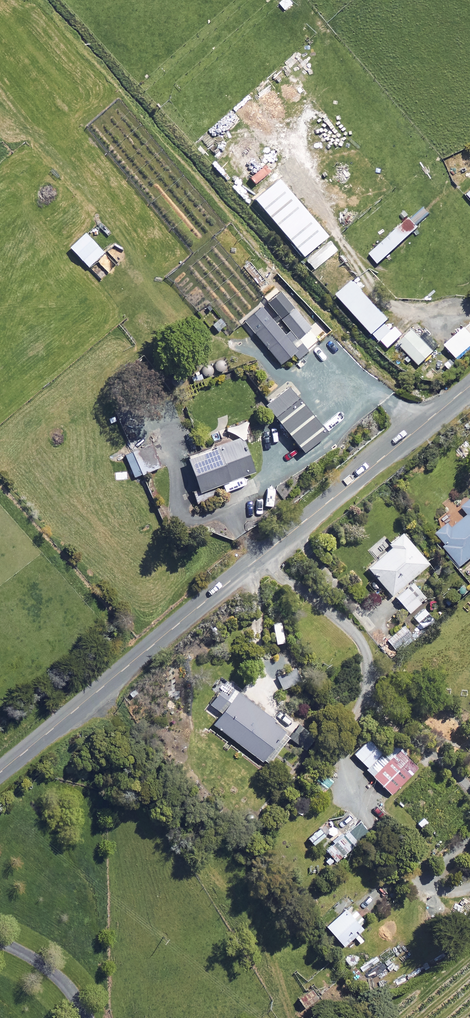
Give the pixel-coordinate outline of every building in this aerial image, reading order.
[(306,257),(330,237),(280,179),(256,199),(306,257)] [(411,235),(402,226),(370,255),(379,264),(411,235)] [(103,254),(85,235),(70,249),(88,268),(103,254)] [(337,251),(329,242),(306,262),(314,270),(337,251)] [(389,322),(354,283),(339,297),(374,336),(389,322)] [(286,335),(262,307),(245,321),(271,351),(282,364),(295,353),(301,360),(312,352),(300,338),(312,328),(281,292),(268,303),(291,331),(286,335)] [(433,353),(411,330),(398,342),(420,366),(433,353)] [(290,386),(267,405),(306,453),(329,434),(290,386)] [(200,495),(258,474),(247,444),(253,442),(246,422),(208,437),(213,450),(187,460),(200,495)] [(136,478),(142,475),(163,467),(153,443),(134,451),(126,454),(136,478)] [(468,514),(454,528),(450,523),(437,536),(467,566),(469,564),(469,498),(461,507),(468,514)] [(380,536),(365,549),(376,562),(367,571),(407,617),(428,598),(413,582),(429,568),(399,534),(387,544),(380,536)] [(295,666),(279,674),(287,689),(303,682),(295,666)] [(287,732),(225,685),(210,705),(222,714),(214,725),(268,766),(286,742),(282,738),(287,732)] [(297,728),(289,739),(306,752),(314,740),(297,728)] [(391,795),(417,767),(392,743),(382,754),(369,740),(354,754),(368,768),(366,770),(391,795)] [(349,813),(334,827),(343,836),(326,853),(338,865),(370,834),(349,813)] [(325,836),(317,828),(306,839),(314,846),(325,836)] [(359,915),(350,905),(326,927),(344,947),(362,930),(354,920),(359,915)]
